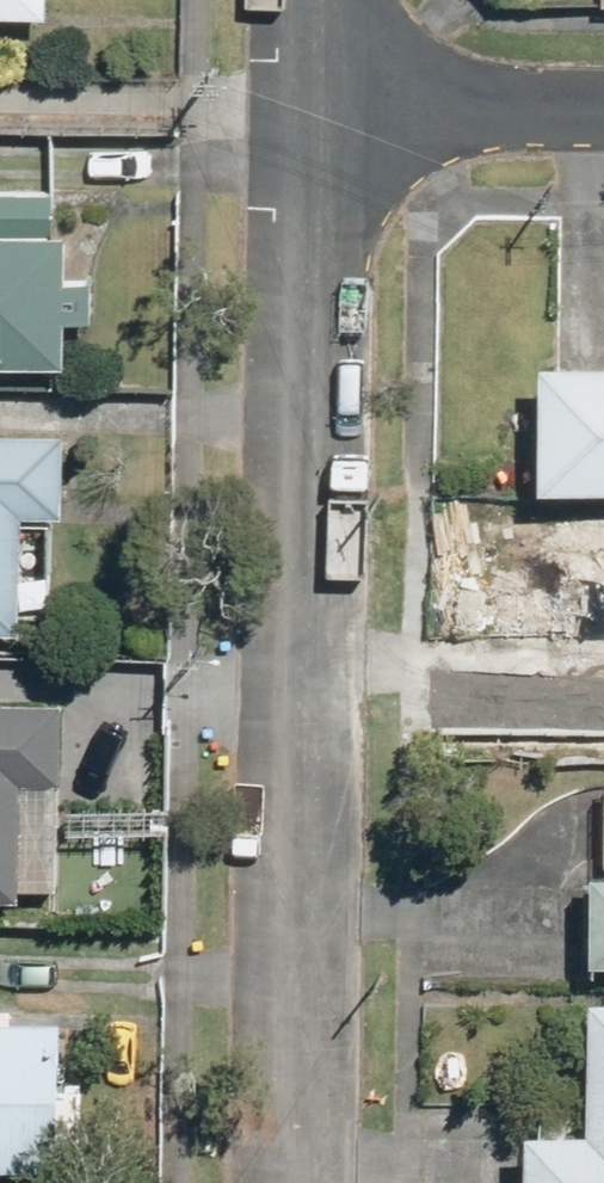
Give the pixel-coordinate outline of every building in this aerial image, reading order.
[(46,21),(47,0),(0,0),(0,20),(46,21)] [(65,370),(65,325),(91,325),(91,283),(66,283),(66,237),(0,236),(0,369),(65,370)] [(533,488),(603,488),(603,360),(534,359),(533,488)] [(0,433),(0,635),(19,635),(21,520),(61,521),(63,434),(0,433)] [(581,617),(579,707),(603,707),(603,618),(581,617)] [(0,703),(0,903),(20,903),(21,787),(61,787),(62,704),(0,703)] [(585,960),(603,960),(603,870),(587,870),(587,879),(581,879),(580,947),(586,946),(585,960)] [(585,996),(583,1130),(521,1129),(520,1182),(603,1182),(603,996),(585,996)] [(0,1023),(0,1171),(57,1171),(59,1023),(0,1023)]
